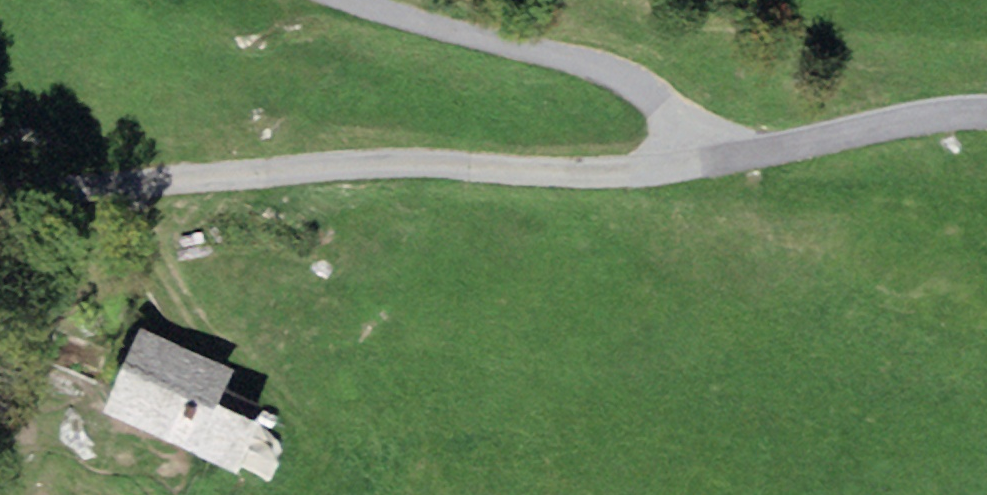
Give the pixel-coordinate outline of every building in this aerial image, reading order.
[(232,379),(137,334),(101,412),(244,479),(272,420),(224,397),(232,379)]
